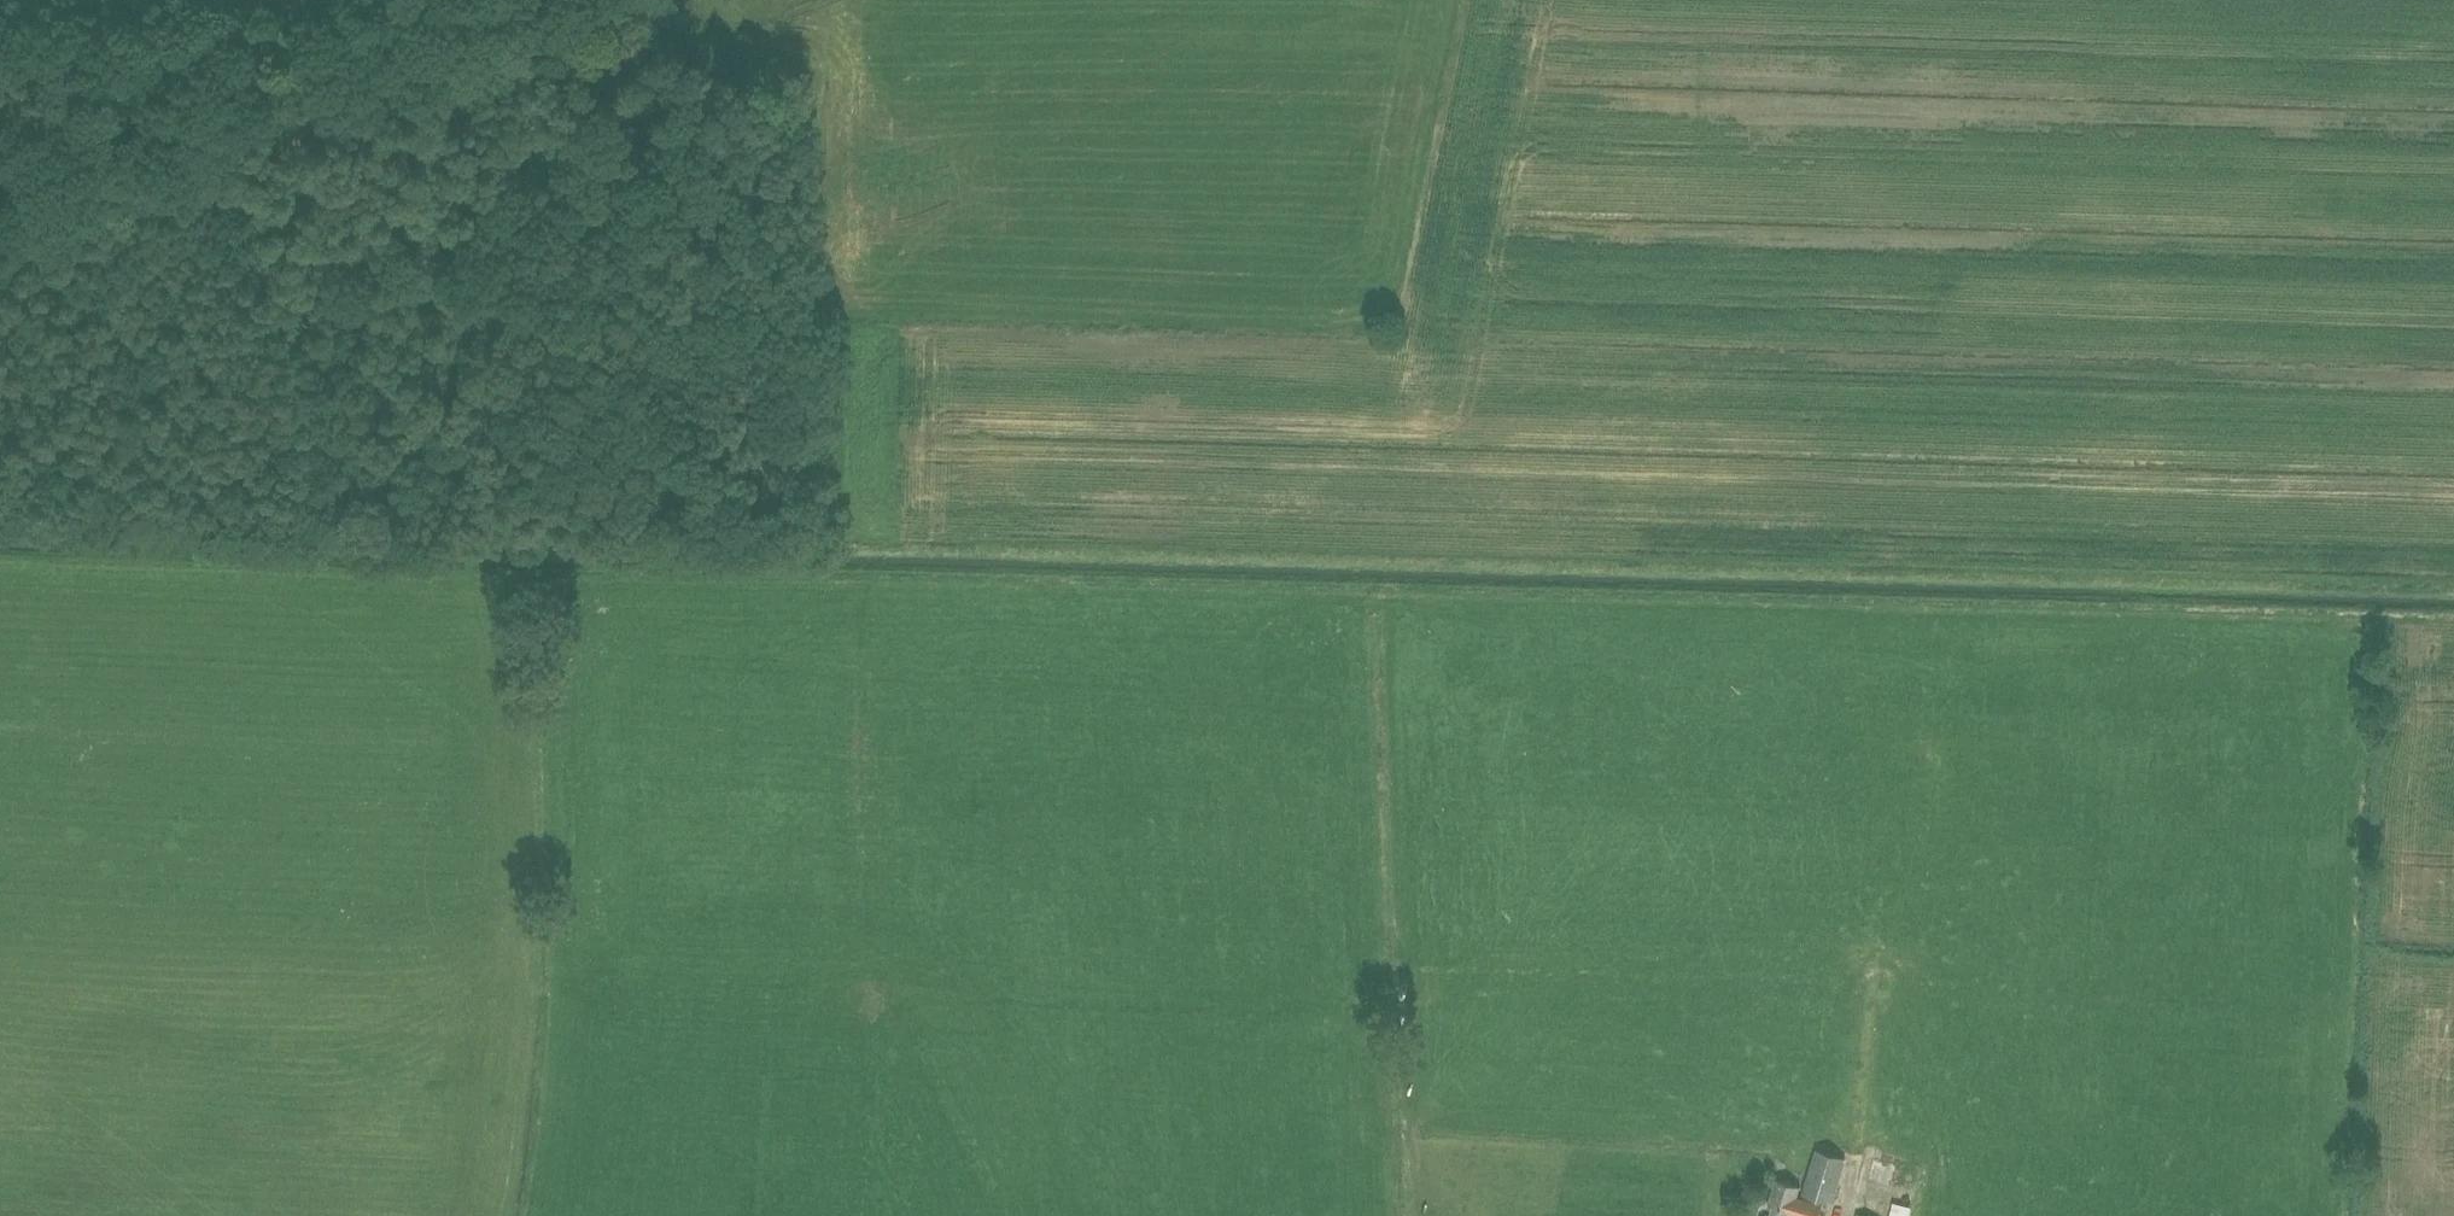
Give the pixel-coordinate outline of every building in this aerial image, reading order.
[(1894,1172),(1901,1147),(1871,1138),(1863,1163),(1894,1172)] [(1830,1202),(1844,1157),(1816,1148),(1802,1194),(1830,1202)] [(1778,1210),(1799,1215),(1819,1215),(1822,1204),(1796,1196),(1799,1185),(1776,1178),(1767,1207),(1771,1208),(1769,1214),(1764,1213),(1764,1215),(1776,1215),(1778,1210)] [(1892,1201),(1889,1215),(1910,1215),(1912,1206),(1892,1201)]
